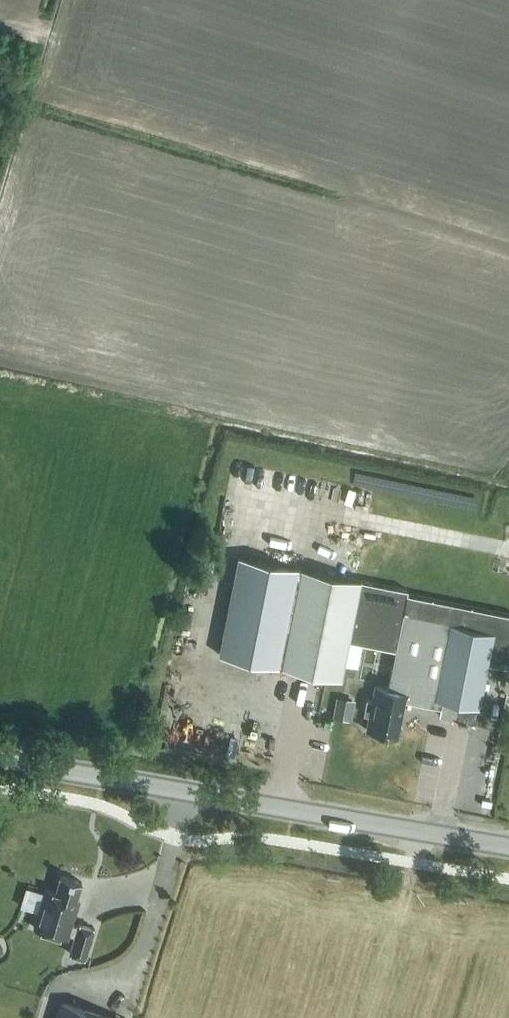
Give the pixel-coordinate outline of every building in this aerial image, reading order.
[(479,706),(487,663),(507,667),(508,656),(508,614),(405,593),(406,589),(241,558),(222,656),(341,679),(348,640),(394,649),(387,688),(374,685),(372,700),(366,699),(366,700),(364,714),(369,715),(366,729),(396,735),(405,692),(464,703),(461,719),(475,722),(479,706)] [(337,695),(334,716),(350,719),(354,698),(337,695)] [(76,899),(82,881),(60,875),(55,892),(45,889),(33,926),(68,937),(69,931),(75,933),(71,947),(87,952),(95,928),(78,923),(77,925),(72,924),(79,899),(76,899)] [(63,1003),(59,1017),(114,1017),(63,1003)]
